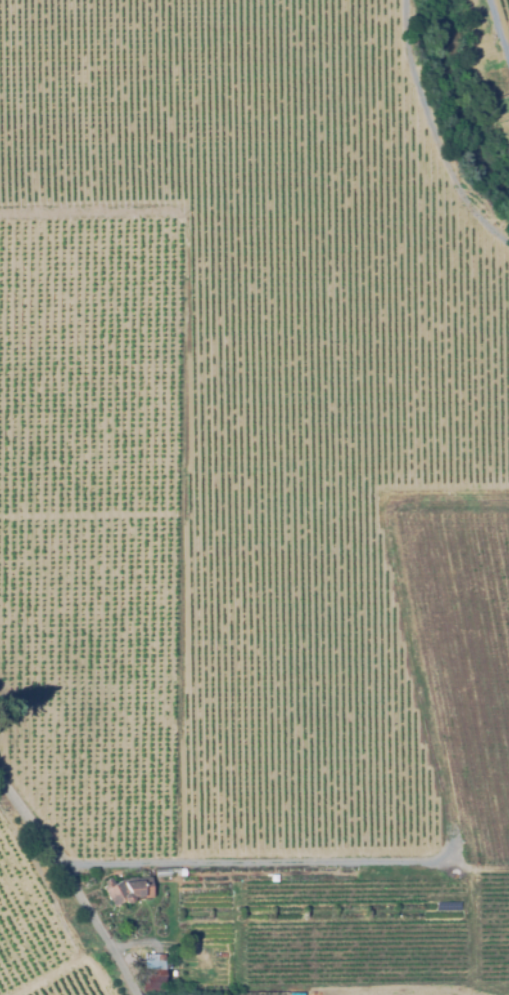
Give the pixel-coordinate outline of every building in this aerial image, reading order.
[(154,875),(178,875),(178,867),(154,868),(154,875)] [(149,877),(151,896),(144,897),(143,896),(133,896),(132,899),(130,902),(126,903),(123,902),(112,906),(101,887),(103,885),(102,882),(109,877),(113,883),(120,879),(126,879),(127,877),(135,876),(137,877),(149,877)] [(162,989),(162,962),(142,962),(142,989),(162,989)]
